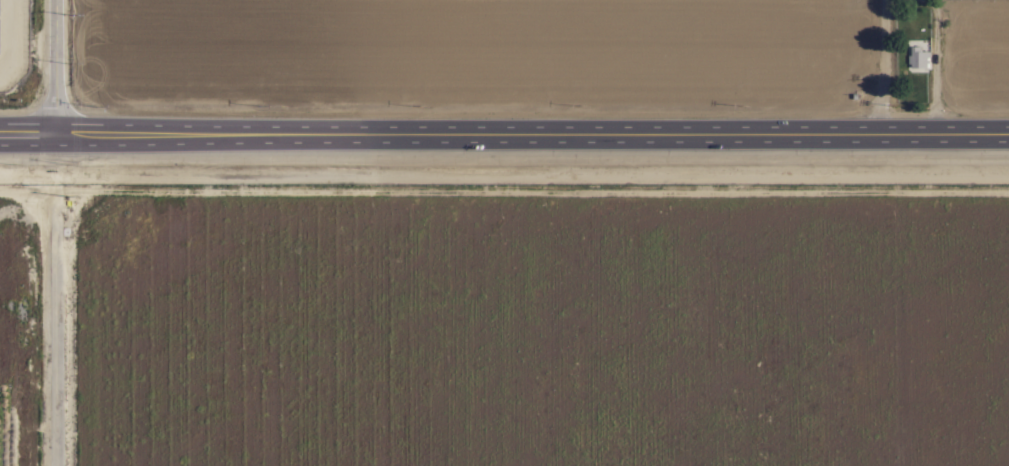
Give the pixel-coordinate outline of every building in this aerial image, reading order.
[(912,68),(912,57),(906,57),(906,52),(930,52),(930,58),(928,58),(928,68),(912,68)]
